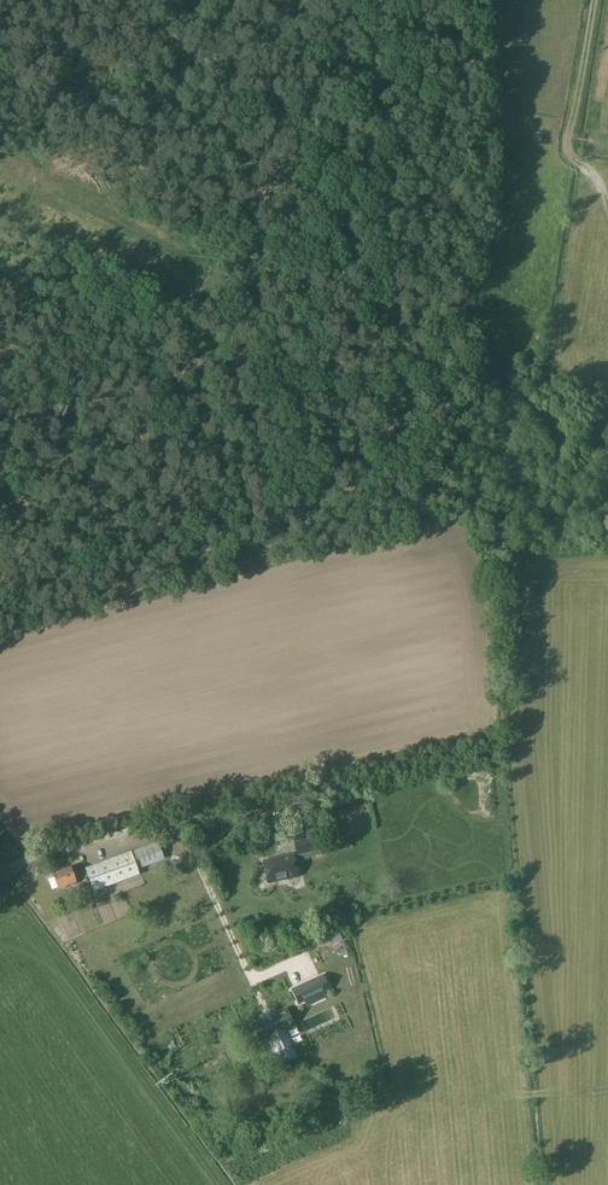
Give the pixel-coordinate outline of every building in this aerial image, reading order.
[(297,854),(316,849),(314,839),(294,843),(297,854)] [(159,842),(85,868),(88,877),(94,891),(140,875),(138,869),(164,859),(159,842)] [(267,883),(299,876),(296,857),(263,864),(267,883)] [(70,868),(53,874),(58,888),(76,883),(70,868)] [(85,868),(72,873),(75,881),(88,877),(85,868)] [(322,980),(322,977),(293,990),(299,1002),(307,999),(306,997),(318,991),(319,993),(327,989),(322,980)] [(286,1009),(252,1026),(259,1042),(271,1036),(283,1063),(295,1056),(284,1031),(294,1026),(286,1009)]
